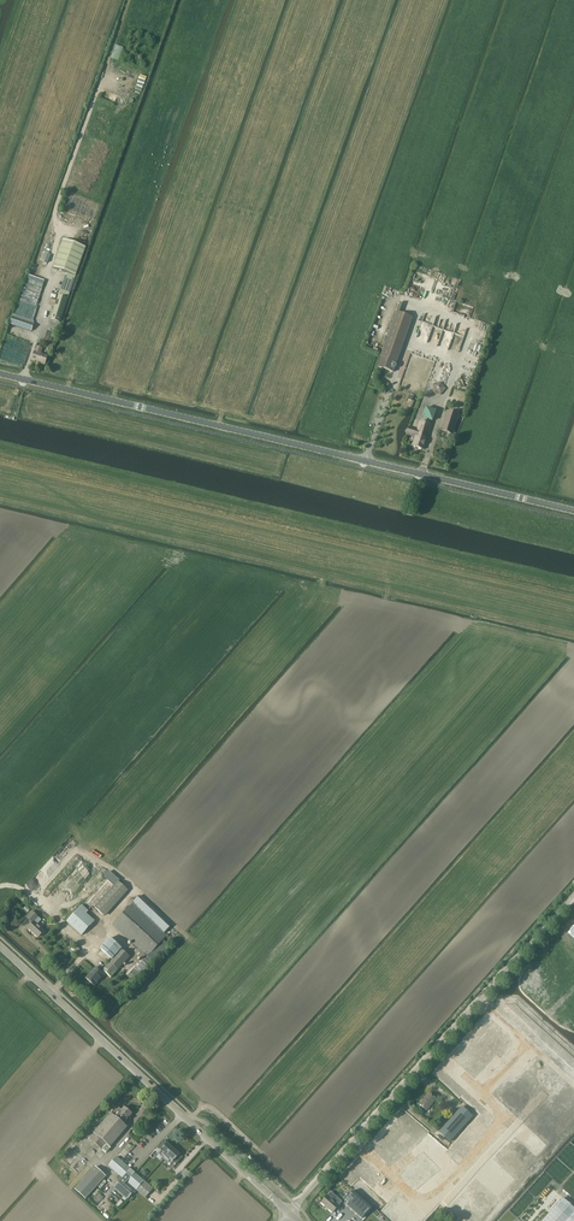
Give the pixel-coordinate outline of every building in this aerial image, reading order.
[(115,46),(111,59),(118,61),(122,48),(115,46)] [(135,88),(142,91),(147,76),(140,74),(135,88)] [(102,98),(115,102),(118,94),(105,90),(102,98)] [(86,248),(63,240),(53,268),(67,273),(58,297),(51,320),(60,323),(63,315),(64,315),(65,312),(64,312),(67,300),(86,248)] [(30,275),(21,301),(36,306),(45,281),(30,275)] [(494,287),(506,292),(509,286),(496,280),(494,285),(495,285),(494,287)] [(502,301),(503,300),(500,298),(502,294),(494,290),(491,296),(502,301)] [(36,307),(20,301),(15,315),(32,321),(36,307)] [(411,318),(397,313),(382,356),(381,356),(377,367),(393,372),(397,362),(396,361),(411,318)] [(11,324),(14,325),(31,331),(33,324),(17,319),(13,317),(11,324)] [(50,340),(50,342),(48,341),(46,342),(45,347),(52,349),(55,340),(56,340),(60,325),(58,324),(57,327),(54,326),(53,329),(52,329),(49,340),(50,340)] [(37,347),(35,352),(32,361),(45,365),(48,356),(41,354),(42,349),(37,347)] [(440,394),(445,388),(440,382),(433,384),(433,392),(440,394)] [(426,408),(423,418),(432,421),(436,411),(426,408)] [(452,434),(459,412),(448,409),(441,430),(452,434)] [(424,449),(432,424),(420,421),(417,430),(409,427),(407,434),(415,437),(413,446),(424,449)] [(107,879),(87,901),(95,908),(114,886),(107,879)] [(114,886),(95,908),(104,916),(127,890),(119,882),(114,886)] [(139,896),(132,903),(113,924),(147,957),(137,967),(135,965),(127,973),(136,982),(144,974),(143,973),(169,945),(163,940),(167,936),(164,933),(171,926),(139,896)] [(82,905),(67,922),(82,935),(95,921),(86,913),(88,911),(82,905)] [(27,918),(29,920),(33,923),(28,928),(38,937),(44,931),(34,921),(38,917),(32,912),(27,918)] [(110,938),(100,949),(111,958),(112,959),(103,970),(111,978),(129,957),(121,949),(122,948),(110,938)] [(75,955),(80,949),(75,945),(70,951),(75,955)] [(104,975),(95,967),(86,978),(95,986),(104,975)] [(426,1111),(436,1099),(429,1093),(419,1104),(426,1111)] [(123,1124),(132,1114),(124,1107),(121,1110),(116,1106),(113,1110),(113,1111),(111,1114),(110,1113),(93,1133),(94,1134),(90,1139),(102,1149),(106,1144),(110,1147),(127,1127),(123,1124)] [(462,1107),(437,1136),(442,1141),(445,1137),(450,1142),(455,1137),(473,1117),(462,1107)] [(167,1155),(173,1149),(168,1145),(169,1144),(168,1143),(167,1144),(164,1141),(157,1148),(161,1151),(159,1153),(165,1158),(167,1155)] [(167,1155),(165,1158),(171,1163),(172,1162),(175,1165),(182,1157),(179,1155),(180,1154),(178,1153),(173,1149),(167,1155)] [(131,1196),(136,1190),(144,1181),(141,1178),(123,1162),(117,1156),(109,1166),(122,1177),(114,1187),(124,1196),(127,1199),(128,1200),(128,1199),(131,1196)] [(75,1189),(85,1199),(106,1177),(95,1167),(75,1189)] [(180,1175),(185,1179),(189,1174),(184,1170),(180,1175)] [(153,1189),(144,1181),(136,1190),(146,1198),(153,1189)] [(372,1207),(353,1190),(345,1199),(348,1203),(346,1205),(362,1219),(372,1207)] [(331,1192),(328,1195),(321,1202),(333,1212),(339,1206),(338,1205),(341,1201),(331,1192)] [(563,1198),(542,1220),(573,1220),(573,1208),(563,1198)] [(383,1220),(391,1220),(376,1207),(373,1211),(383,1220)]
